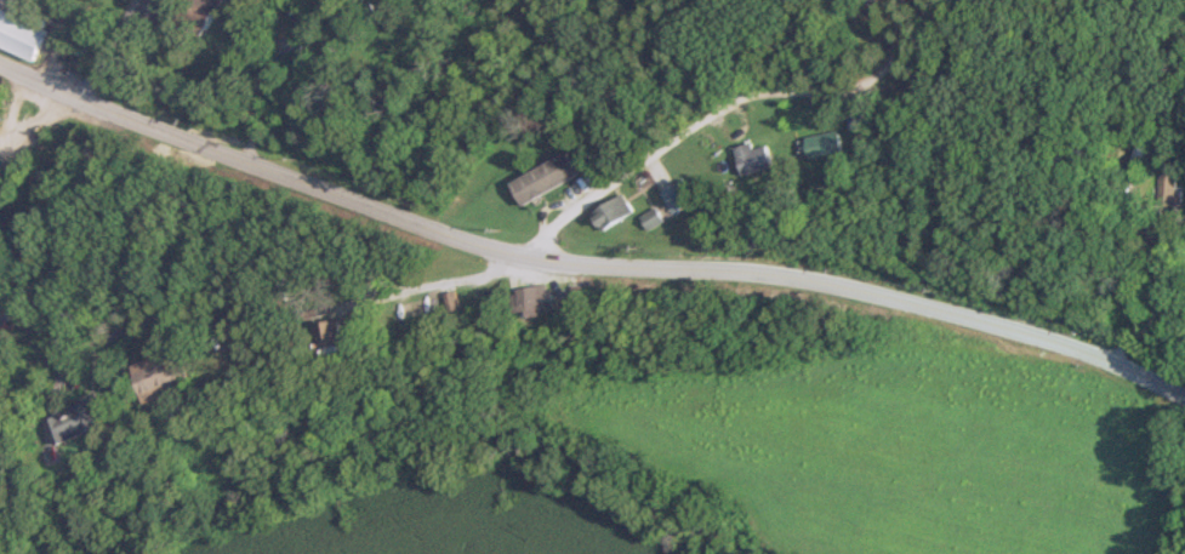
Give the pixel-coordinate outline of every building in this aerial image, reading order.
[(176,22),(204,37),(224,0),(188,0),(176,22)] [(0,9),(0,47),(32,60),(49,17),(25,8),(21,17),(0,9)] [(64,48),(57,62),(74,71),(81,57),(64,48)] [(847,152),(843,131),(810,137),(814,159),(847,152)] [(738,148),(749,176),(778,165),(770,145),(758,150),(755,142),(738,148)] [(524,206),(577,175),(564,153),(511,183),(524,206)] [(690,204),(677,184),(663,193),(676,213),(690,204)] [(594,214),(606,233),(636,213),(623,195),(594,214)] [(645,216),(653,230),(666,223),(659,209),(645,216)] [(524,313),(557,307),(554,286),(520,292),(524,313)] [(338,359),(359,352),(349,321),(327,329),(338,359)] [(141,367),(154,399),(198,382),(193,367),(178,373),(171,355),(141,367)] [(116,427),(103,399),(57,421),(70,449),(116,427)]
